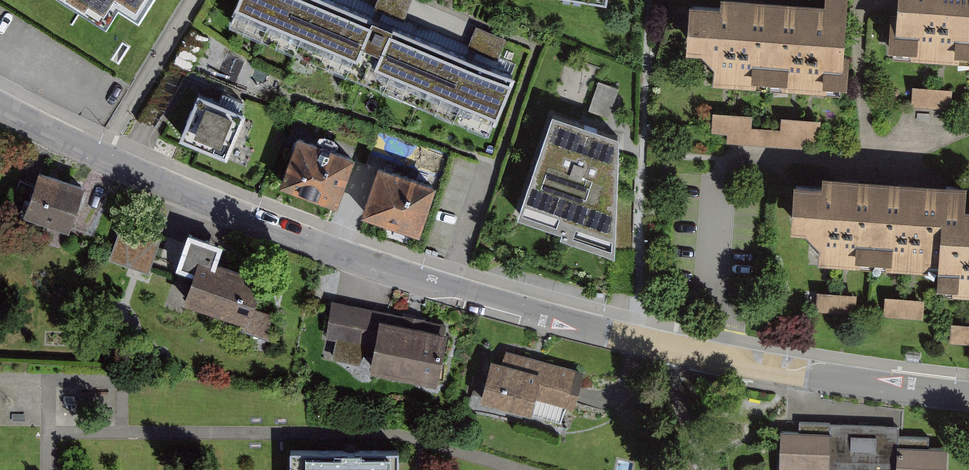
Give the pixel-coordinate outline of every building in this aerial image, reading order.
[(108,26),(118,9),(144,24),(158,0),(66,0),(108,26)] [(233,10),(319,46),(339,0),(237,0),(233,10)] [(344,0),(339,0),(319,46),(405,83),(426,35),(344,0)] [(689,6),(686,50),(713,51),(712,82),(845,90),(851,0),(824,0),(824,2),(792,0),(722,0),(721,8),(689,6)] [(895,56),(968,59),(968,0),(898,0),(895,56)] [(512,71),(426,35),(405,83),(491,119),(512,71)] [(598,82),(592,112),(613,116),(619,86),(598,82)] [(956,90),(919,89),(919,106),(955,107),(956,90)] [(245,117),(197,96),(180,136),(228,156),(245,117)] [(619,131),(552,108),(519,206),(521,206),(519,213),(562,227),(561,232),(613,250),(619,131)] [(753,116),(715,114),(714,143),(822,147),(823,120),(781,119),(781,130),(753,129),(753,116)] [(354,152),(297,132),(283,174),(340,194),(354,152)] [(435,178),(377,162),(364,208),(422,225),(435,178)] [(84,183),(38,169),(25,211),(71,224),(84,183)] [(795,187),(793,232),(806,233),(820,246),(820,264),(936,268),(935,289),(968,290),(968,208),(966,208),(967,185),(824,180),(823,188),(795,187)] [(166,240),(126,226),(112,264),(152,279),(166,240)] [(183,300),(248,322),(263,275),(216,260),(223,241),(188,229),(175,265),(192,271),(183,300)] [(859,296),(821,295),(821,315),(859,316),(859,296)] [(926,300),(888,297),(887,314),(925,317),(926,300)] [(450,336),(335,311),(324,358),(440,383),(450,336)] [(956,324),(955,342),(968,343),(968,325),(956,324)] [(583,381),(499,355),(488,387),(572,413),(583,381)] [(786,428),(784,469),(947,469),(949,436),(786,428)] [(295,454),(295,469),(403,469),(403,456),(295,454)]
